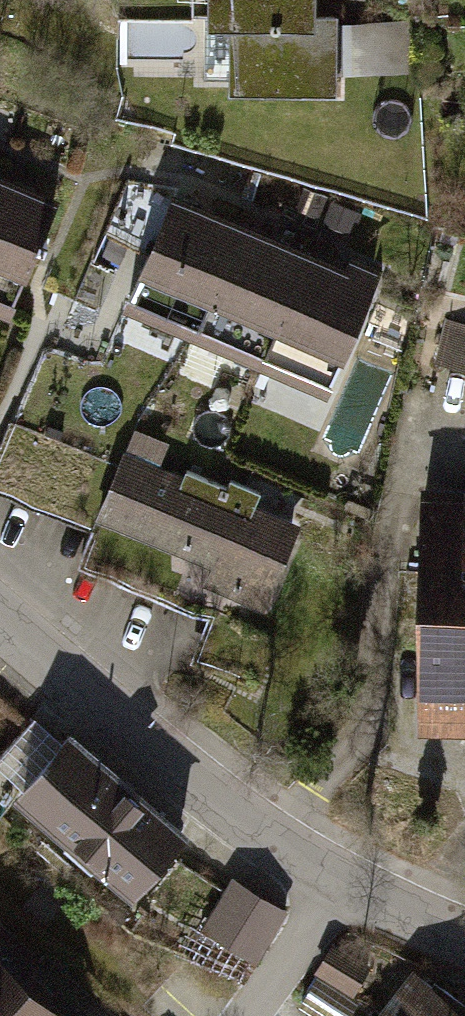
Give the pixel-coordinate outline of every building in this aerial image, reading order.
[(239,87),(363,83),(360,0),(235,0),(239,87)] [(26,313),(69,216),(0,186),(0,302),(26,313)] [(180,200),(138,304),(331,386),(371,278),(180,200)] [(144,466),(89,560),(233,642),(288,548),(144,466)] [(449,730),(464,730),(464,518),(454,517),(449,730)] [(22,766),(60,725),(42,709),(4,750),(22,766)] [(95,753),(51,801),(150,890),(193,842),(95,753)] [(234,879),(203,932),(255,963),(287,909),(234,879)] [(0,960),(0,1015),(65,1015),(0,960)] [(407,1015),(464,1015),(464,1014),(427,987),(407,1015)]
